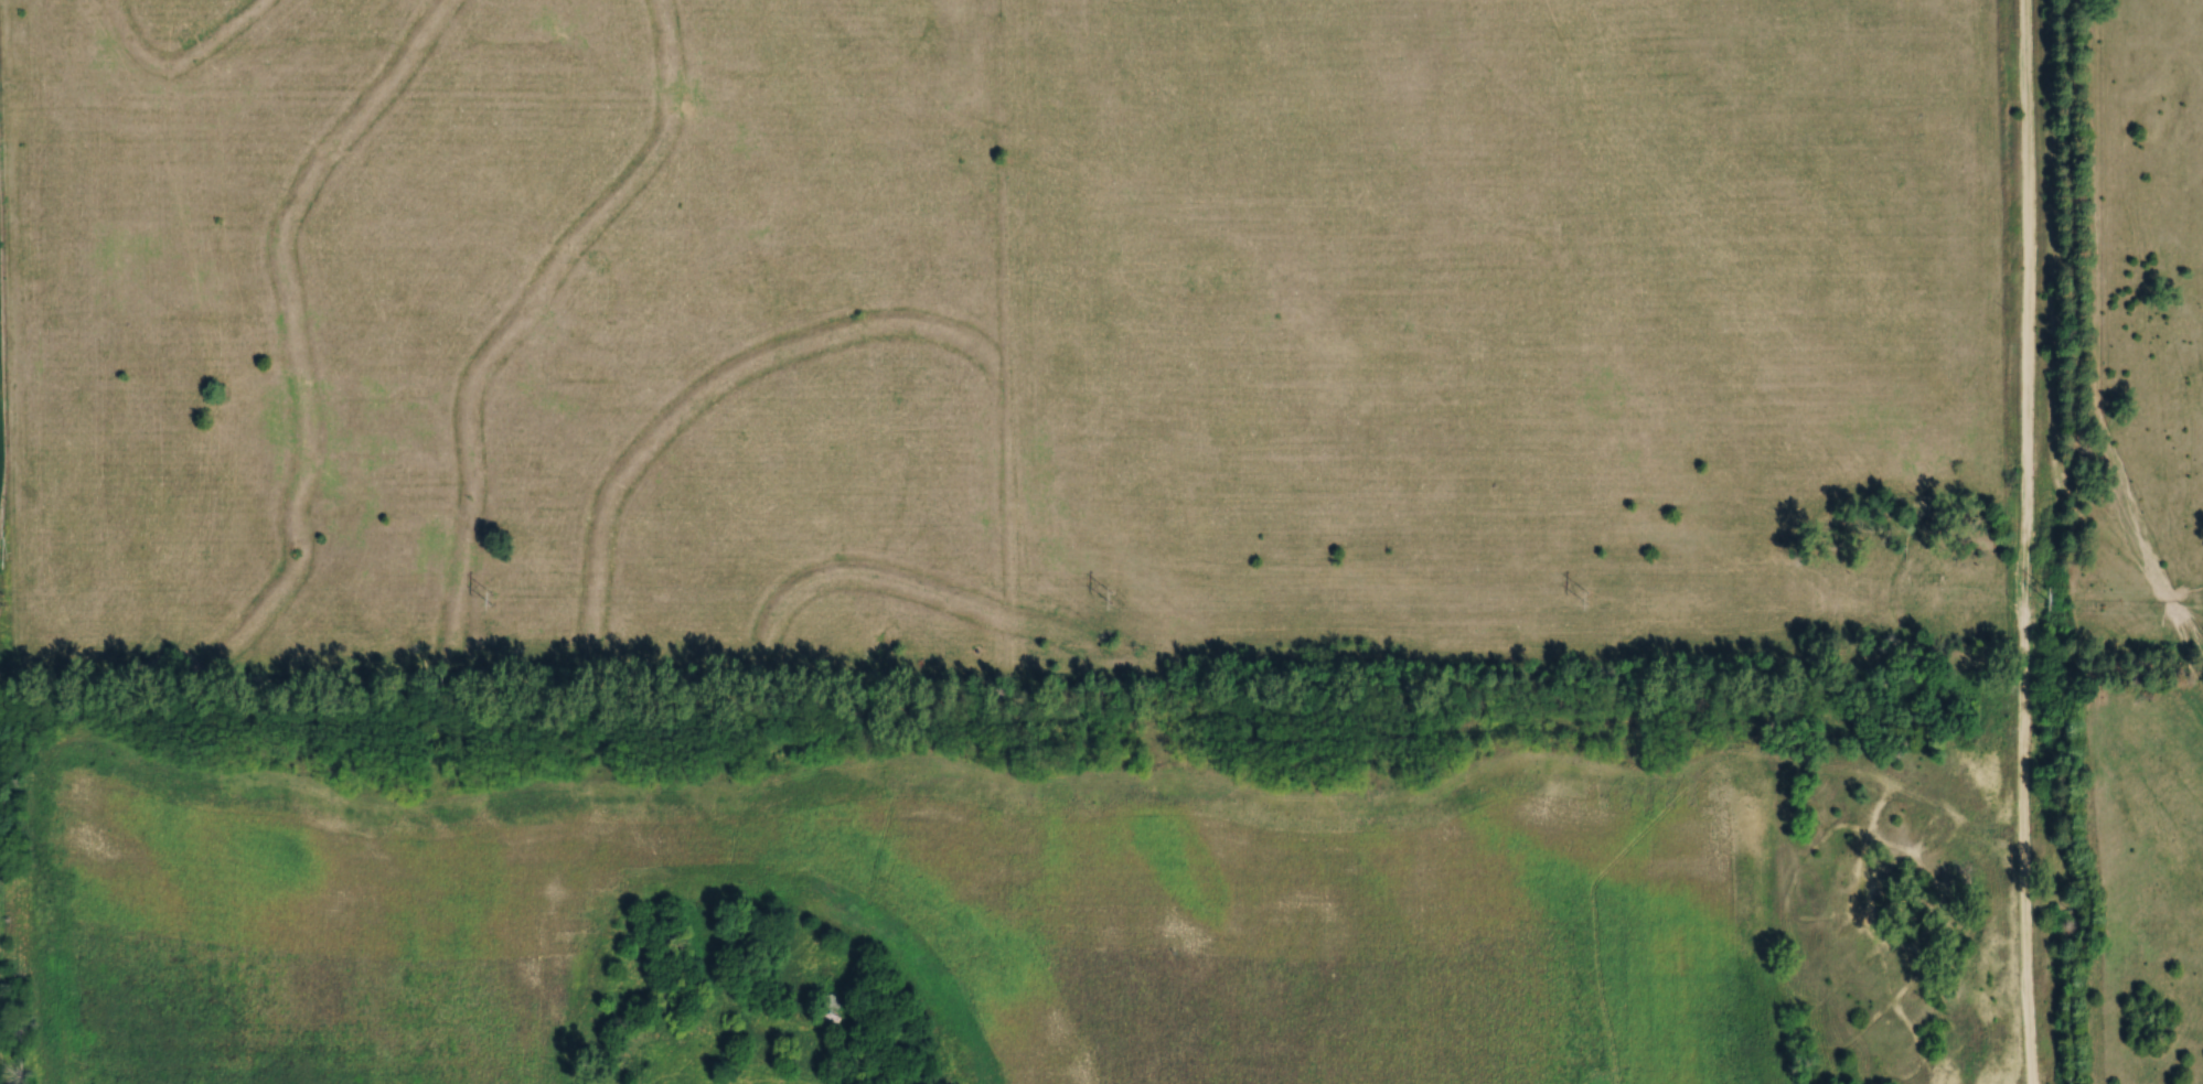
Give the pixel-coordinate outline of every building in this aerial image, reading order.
[(843,994),(821,994),(821,1017),(843,1017),(843,994)]
